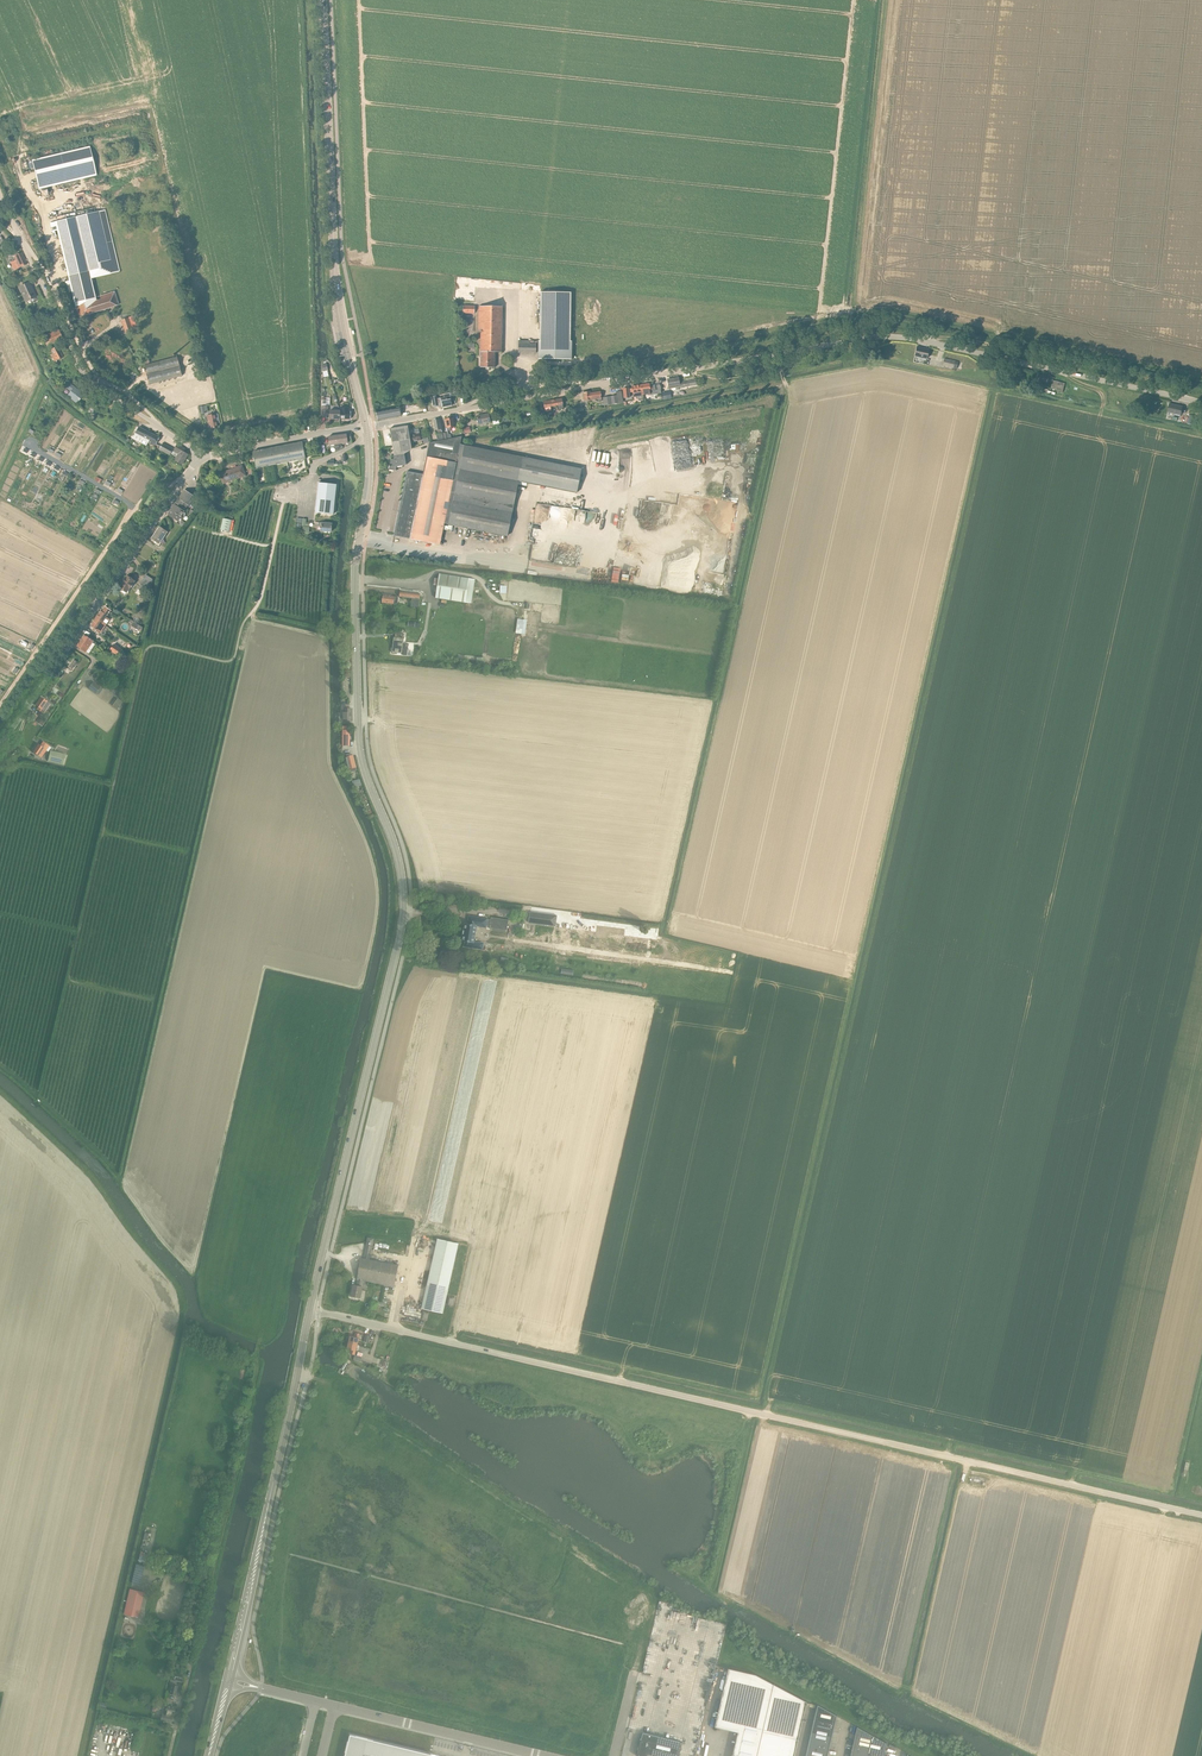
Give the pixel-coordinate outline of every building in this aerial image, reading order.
[(83,178),(96,175),(89,146),(31,160),(34,172),(38,189),(83,178)] [(104,210),(50,223),(51,227),(56,226),(69,281),(64,282),(67,293),(71,292),(75,306),(80,318),(118,306),(115,292),(99,295),(100,299),(96,300),(91,279),(120,272),(105,210),(104,210)] [(14,270),(18,268),(27,264),(22,253),(14,256),(16,261),(11,263),(14,270)] [(28,283),(18,288),(25,302),(30,299),(32,302),(34,303),(36,302),(36,300),(35,297),(28,283)] [(538,341),(538,359),(571,359),(572,341),(570,341),(571,293),(540,293),(540,341),(538,341)] [(502,352),(502,306),(479,306),(478,331),(481,331),(480,368),(495,368),(495,352),(502,352)] [(128,317),(121,320),(126,334),(133,332),(128,317)] [(58,329),(42,337),(46,347),(55,343),(63,339),(58,329)] [(536,353),(536,341),(518,341),(518,353),(536,353)] [(57,346),(50,349),(52,354),(50,355),(54,361),(56,360),(62,357),(57,346)] [(928,349),(916,346),(914,356),(915,356),(926,359),(928,349)] [(149,384),(182,376),(179,365),(177,357),(144,365),(149,384)] [(957,361),(944,358),(942,366),(955,368),(957,361)] [(1047,386),(1049,377),(1038,375),(1037,380),(1042,382),(1042,385),(1047,386)] [(678,378),(668,379),(668,386),(669,387),(669,388),(680,387),(682,386),(682,382),(679,382),(679,380),(678,378)] [(1065,383),(1053,380),(1051,388),(1052,389),(1051,390),(1057,391),(1063,392),(1065,383)] [(66,387),(65,388),(70,391),(66,396),(76,404),(80,399),(84,394),(69,383),(66,387)] [(641,385),(640,385),(642,395),(651,393),(650,391),(656,390),(660,389),(659,384),(655,385),(649,386),(649,383),(641,385)] [(632,390),(629,390),(630,392),(633,392),(633,393),(633,397),(642,396),(642,395),(640,385),(632,386),(632,390)] [(584,400),(591,399),(596,398),(597,401),(600,400),(600,399),(601,399),(600,391),(590,393),(590,391),(583,392),(584,400)] [(604,405),(618,403),(623,402),(621,391),(616,392),(616,395),(603,398),(604,405)] [(436,395),(431,396),(433,407),(442,406),(442,407),(452,405),(455,404),(454,399),(451,399),(447,400),(447,396),(437,398),(436,395)] [(561,397),(543,401),(545,411),(551,410),(550,406),(556,405),(557,409),(563,408),(561,397)] [(102,408),(105,403),(99,398),(96,403),(93,402),(87,411),(94,416),(101,407),(102,408)] [(1180,415),(1182,406),(1169,404),(1167,413),(1180,415)] [(340,411),(340,418),(350,419),(350,411),(349,411),(350,408),(348,407),(346,407),(340,407),(340,410),(340,411)] [(399,408),(376,412),(378,420),(401,416),(399,408)] [(329,410),(329,419),(340,419),(340,418),(340,411),(340,410),(329,410)] [(220,422),(218,413),(215,414),(215,413),(207,415),(208,424),(210,423),(211,429),(218,427),(217,423),(220,422)] [(478,424),(490,422),(488,413),(477,415),(478,424)] [(1188,421),(1187,423),(1196,425),(1198,417),(1189,415),(1189,416),(1188,421)] [(447,439),(449,439),(448,438),(451,438),(450,434),(449,434),(448,432),(448,431),(451,431),(451,427),(454,427),(453,417),(445,419),(446,428),(445,428),(446,433),(443,433),(444,436),(444,439),(447,439)] [(440,419),(433,420),(437,441),(444,439),(444,436),(443,433),(440,419)] [(394,454),(394,455),(404,453),(411,448),(407,425),(389,428),(394,454)] [(135,435),(133,439),(141,442),(146,445),(148,442),(148,443),(153,445),(154,444),(156,445),(159,438),(139,428),(135,435)] [(411,433),(412,442),(421,440),(419,428),(414,429),(415,433),(411,433)] [(337,435),(339,449),(342,448),(342,445),(340,446),(340,444),(347,442),(347,440),(351,439),(350,434),(346,435),(346,434),(337,435)] [(336,451),(339,449),(337,435),(328,437),(329,446),(334,445),(335,447),(336,451)] [(448,524),(466,528),(469,529),(469,528),(507,536),(518,481),(576,493),(581,469),(471,446),(460,444),(460,442),(462,436),(452,438),(449,439),(447,439),(444,439),(437,441),(429,443),(426,456),(427,457),(423,474),(407,471),(394,533),(393,536),(440,545),(444,523),(448,524)] [(253,451),(257,468),(305,459),(302,442),(253,451)] [(173,449),(163,443),(159,449),(170,455),(173,449)] [(173,451),(171,454),(176,457),(174,460),(182,464),(188,454),(184,452),(185,449),(177,444),(175,447),(174,449),(173,451)] [(391,459),(390,465),(391,462),(397,458),(404,456),(404,454),(412,449),(411,448),(404,453),(394,455),(393,459),(391,459)] [(391,462),(390,465),(389,468),(395,471),(396,467),(406,465),(404,456),(397,458),(391,462)] [(219,473),(223,484),(246,475),(242,465),(219,473)] [(318,487),(315,512),(333,514),(336,485),(324,483),(319,483),(318,487)] [(182,506),(185,508),(188,505),(189,505),(195,497),(184,489),(175,503),(181,507),(182,506)] [(174,504),(168,514),(178,521),(184,511),(174,504)] [(223,518),(220,530),(230,532),(232,520),(223,518)] [(321,526),(320,531),(331,532),(332,523),(321,522),(318,522),(318,526),(321,526)] [(159,526),(151,538),(159,543),(167,532),(159,526)] [(144,578),(140,584),(150,591),(152,579),(145,574),(143,577),(144,578)] [(439,574),(435,598),(463,602),(465,603),(471,604),(475,580),(469,579),(439,574)] [(119,587),(127,592),(135,581),(127,575),(119,587)] [(420,600),(419,600),(420,594),(400,592),(399,598),(412,599),(411,606),(419,607),(420,600)] [(394,602),(397,602),(398,597),(383,595),(382,598),(381,598),(380,602),(382,602),(382,603),(394,604),(394,602)] [(101,610),(96,618),(106,625),(110,619),(106,616),(107,615),(108,615),(111,611),(105,607),(102,611),(101,610)] [(101,632),(105,626),(106,625),(96,618),(90,625),(93,627),(92,629),(95,632),(96,630),(101,632)] [(516,633),(523,634),(523,630),(525,621),(524,621),(524,620),(523,620),(518,619),(516,633)] [(402,655),(407,655),(409,644),(403,643),(405,634),(396,633),(395,637),(394,637),(392,653),(402,654),(402,655)] [(93,640),(84,634),(76,645),(85,652),(93,640)] [(114,644),(109,651),(116,655),(117,655),(121,657),(123,651),(121,649),(121,648),(114,644)] [(93,681),(88,687),(88,688),(95,693),(96,693),(98,695),(103,689),(100,687),(93,681)] [(37,709),(43,714),(50,704),(41,697),(35,705),(38,707),(37,709)] [(117,698),(112,706),(117,709),(122,702),(117,698)] [(349,705),(342,705),(342,713),(343,713),(344,721),(352,721),(351,709),(349,709),(349,705)] [(42,756),(49,746),(43,742),(40,745),(38,744),(33,752),(38,756),(39,754),(42,756)] [(63,765),(65,754),(50,751),(48,761),(63,765)] [(344,758),(343,758),(347,773),(357,771),(353,755),(350,756),(344,758)] [(360,779),(352,781),(353,784),(355,787),(355,788),(362,786),(360,779)] [(530,912),(529,922),(531,923),(556,926),(557,915),(530,912)] [(464,947),(471,948),(483,949),(483,944),(482,943),(474,941),(476,926),(485,927),(486,926),(486,925),(490,926),(490,927),(507,930),(508,920),(491,917),(491,920),(487,919),(469,916),(468,924),(465,924),(464,930),(462,931),(462,933),(463,935),(462,941),(465,941),(464,947)] [(360,1280),(359,1285),(353,1284),(351,1296),(360,1297),(362,1286),(361,1286),(362,1280),(394,1286),(398,1265),(370,1259),(374,1239),(374,1238),(368,1237),(367,1240),(367,1243),(364,1258),(361,1258),(357,1279),(360,1280)] [(437,1238),(422,1308),(430,1310),(443,1313),(458,1243),(437,1238)] [(448,1295),(447,1304),(453,1305),(455,1296),(448,1295)] [(372,1300),(370,1308),(376,1310),(378,1302),(372,1300)] [(423,1311),(421,1319),(427,1320),(429,1313),(423,1311)] [(354,1337),(350,1336),(348,1342),(357,1344),(360,1334),(355,1333),(354,1337)] [(365,1335),(363,1342),(371,1344),(373,1337),(365,1335)] [(355,1355),(357,1344),(348,1342),(347,1349),(351,1350),(350,1354),(355,1355)] [(354,1360),(361,1361),(363,1353),(358,1352),(357,1355),(355,1355),(354,1360)] [(140,1553),(138,1562),(145,1563),(147,1555),(140,1553)] [(136,1565),(132,1583),(139,1584),(143,1566),(136,1565)] [(130,1588),(124,1614),(125,1615),(138,1618),(144,1592),(130,1588)] [(733,1755),(794,1755),(806,1701),(756,1674),(728,1668),(715,1727),(738,1732),(733,1755)] [(171,1684),(169,1693),(176,1695),(178,1686),(171,1684)] [(162,1712),(160,1721),(170,1723),(172,1715),(171,1714),(171,1713),(174,1713),(175,1706),(166,1704),(165,1712),(166,1712),(165,1713),(162,1712)] [(818,1705),(814,1722),(834,1727),(837,1715),(836,1715),(818,1705)] [(814,1722),(812,1732),(832,1737),(834,1727),(814,1722)] [(857,1727),(854,1739),(870,1743),(872,1735),(858,1727),(857,1727)] [(643,1732),(639,1747),(638,1747),(638,1750),(639,1750),(637,1755),(647,1755),(647,1754),(656,1755),(676,1755),(680,1741),(643,1732)] [(812,1732),(809,1743),(829,1747),(832,1737),(812,1732)] [(345,1755),(431,1755),(431,1754),(350,1734),(345,1755)] [(870,1743),(868,1753),(880,1755),(884,1755),(887,1743),(886,1742),(886,1743),(872,1735),(870,1743)] [(854,1739),(852,1750),(868,1753),(870,1743),(854,1739)] [(807,1753),(819,1755),(827,1755),(829,1747),(809,1743),(807,1753)]
